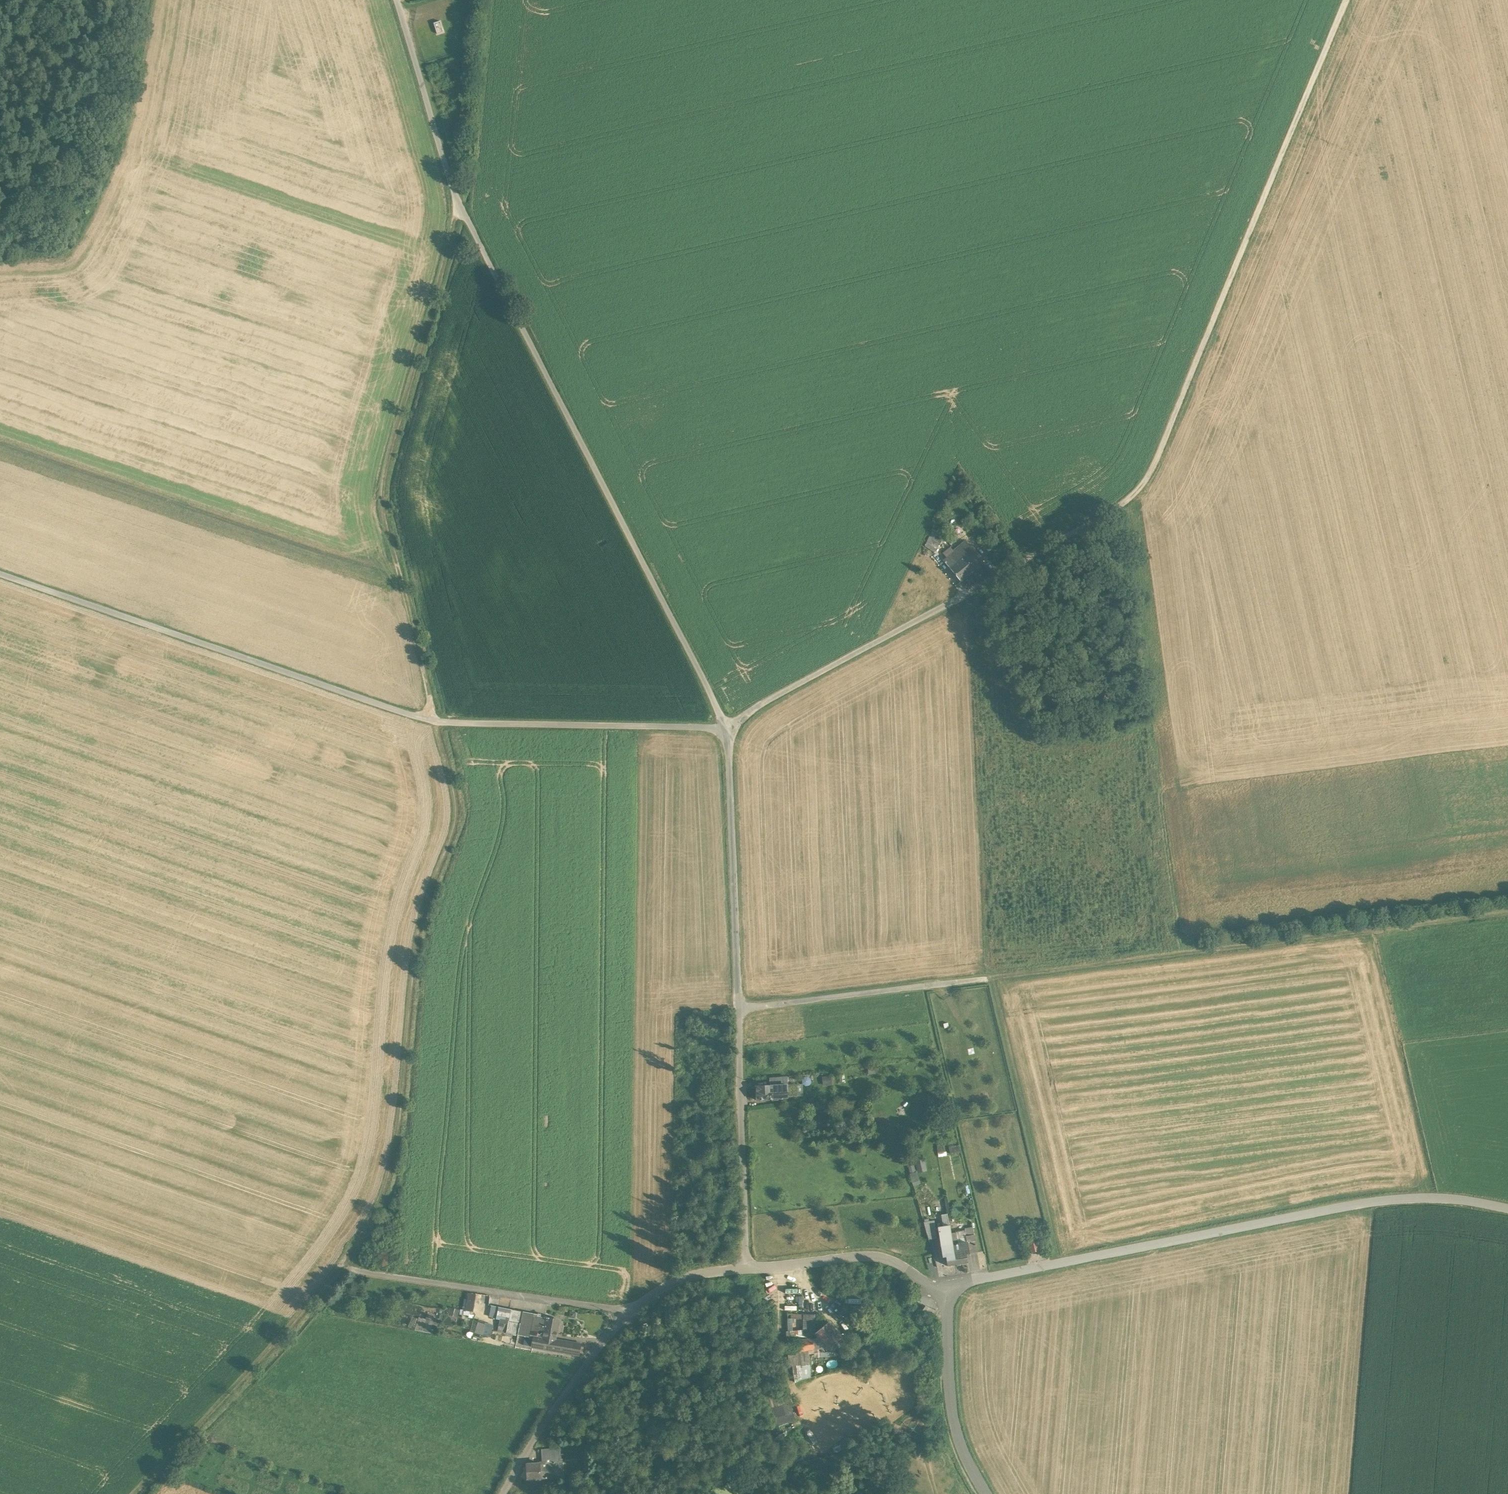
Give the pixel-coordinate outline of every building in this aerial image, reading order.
[(442,19),(432,23),(436,34),(446,31),(442,19)] [(942,537),(934,533),(926,546),(934,550),(942,537)] [(949,567),(972,548),(966,541),(943,560),(949,567)] [(983,562),(972,548),(949,567),(961,581),(983,562)] [(831,1074),(822,1076),(823,1085),(832,1084),(831,1074)] [(780,1086),(772,1086),(770,1086),(756,1087),(756,1100),(773,1100),(780,1098),(787,1097),(786,1085),(780,1086)] [(949,1146),(949,1153),(959,1152),(958,1145),(949,1146)] [(926,1169),(922,1157),(914,1159),(918,1171),(926,1169)] [(914,1163),(907,1166),(913,1185),(920,1183),(914,1163)] [(935,1220),(925,1221),(928,1240),(934,1239),(938,1238),(935,1220)] [(949,1226),(938,1228),(942,1257),(946,1257),(947,1266),(955,1265),(952,1245),(952,1244),(951,1233),(949,1226)] [(973,1231),(964,1233),(966,1240),(974,1238),(973,1231)] [(1039,1249),(1036,1236),(1027,1238),(1032,1251),(1039,1249)] [(974,1238),(966,1240),(967,1243),(969,1254),(977,1252),(974,1238)] [(957,1244),(952,1245),(955,1265),(967,1263),(966,1254),(969,1254),(967,1243),(957,1244)] [(461,1309),(472,1311),(475,1293),(467,1292),(464,1309),(453,1307),(452,1316),(459,1317),(461,1309)] [(537,1314),(498,1307),(496,1319),(499,1320),(498,1328),(506,1330),(506,1332),(529,1337),(533,1338),(532,1346),(541,1348),(541,1349),(578,1355),(580,1344),(567,1342),(567,1344),(555,1342),(558,1320),(549,1318),(546,1317),(546,1318),(540,1317),(541,1314),(537,1313),(537,1314)] [(815,1314),(803,1314),(802,1334),(814,1334),(815,1314)] [(411,1316),(408,1327),(414,1329),(417,1317),(411,1316)] [(429,1332),(432,1321),(418,1318),(415,1329),(429,1332)] [(489,1335),(492,1325),(473,1319),(470,1330),(489,1335)] [(828,1322),(815,1333),(817,1335),(817,1339),(813,1339),(814,1349),(827,1348),(828,1349),(829,1349),(831,1352),(838,1346),(835,1343),(842,1338),(828,1322)] [(813,1339),(786,1342),(787,1352),(808,1350),(814,1349),(813,1339)] [(808,1350),(787,1352),(788,1364),(796,1364),(809,1362),(808,1350)] [(809,1362),(796,1364),(797,1378),(811,1377),(809,1362)] [(554,1457),(542,1457),(543,1461),(539,1461),(539,1464),(526,1465),(527,1479),(564,1477),(562,1461),(561,1461),(560,1448),(553,1448),(554,1457)] [(553,1448),(542,1449),(542,1457),(554,1457),(553,1448)]
